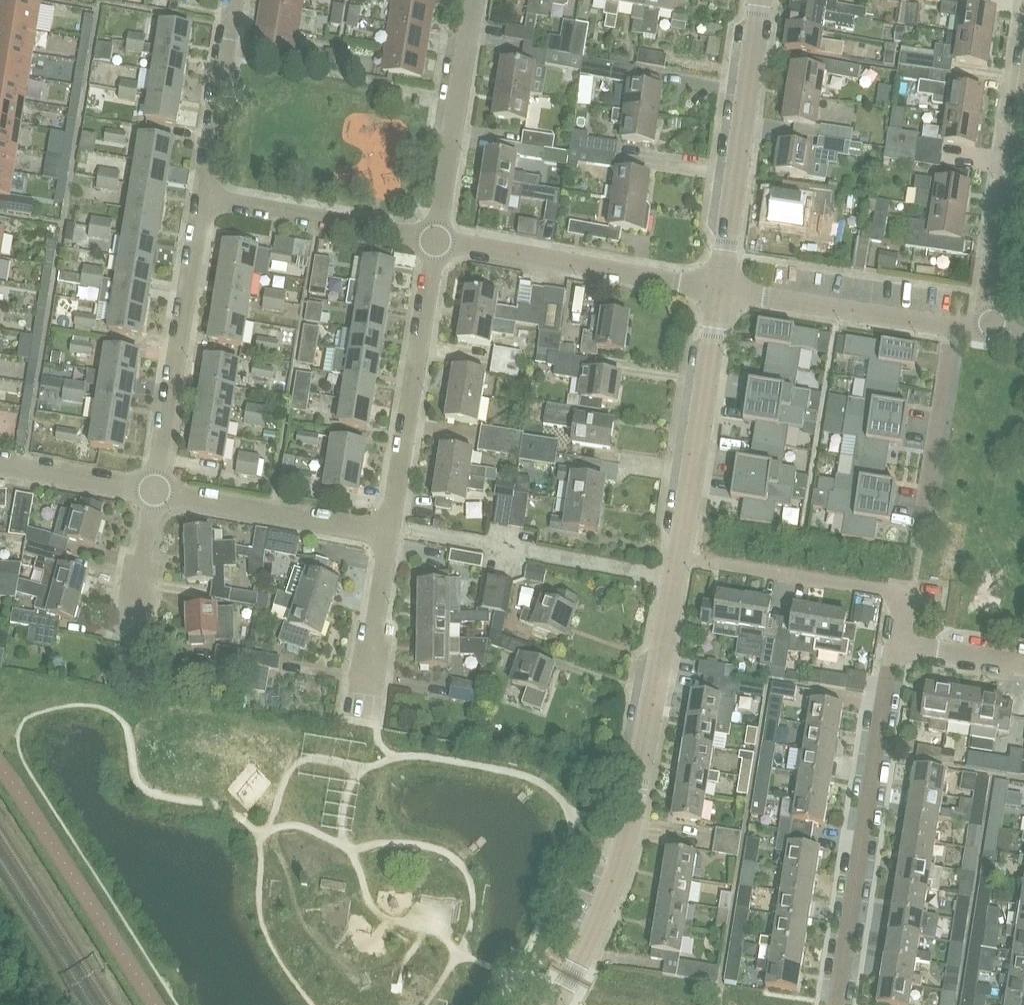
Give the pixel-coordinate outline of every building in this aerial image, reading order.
[(4,0),(0,24),(38,30),(42,6),(4,0)] [(171,11),(178,12),(180,0),(181,0),(173,0),(171,11)] [(301,10),(303,0),(264,0),(263,4),(301,10)] [(541,0),(527,0),(527,1),(530,1),(527,14),(538,16),(541,0)] [(569,0),(541,0),(538,16),(548,18),(550,5),(564,7),(568,6),(569,0)] [(621,0),(597,0),(607,2),(604,15),(607,15),(605,28),(615,30),(618,17),(621,0)] [(648,0),(621,0),(618,17),(620,17),(623,4),(634,6),(632,19),(634,20),(632,33),(642,34),(648,0)] [(660,11),(674,13),(677,0),(648,0),(642,34),(644,35),(644,39),(655,40),(660,11)] [(792,7),(827,12),(855,18),(865,19),(867,8),(836,3),(837,0),(793,0),(792,7)] [(395,1),(391,24),(429,31),(433,7),(395,1)] [(944,1),(944,3),(942,14),(962,17),(960,31),(993,36),(997,10),(944,1)] [(259,27),(298,33),(301,10),(263,4),(259,27)] [(332,15),(343,17),(345,6),(334,4),(332,15)] [(905,26),(908,5),(898,4),(895,24),(905,26)] [(351,7),(349,17),(359,19),(361,8),(351,7)] [(792,7),(789,25),(824,31),(825,21),(838,23),(837,26),(853,29),(855,18),(827,12),(792,7)] [(343,17),(332,15),(330,24),(341,26),(343,17)] [(359,19),(349,17),(347,26),(357,28),(359,19)] [(571,50),(576,22),(564,20),(559,48),(571,50)] [(673,21),(672,29),(686,32),(687,24),(673,21)] [(86,22),(83,38),(91,39),(94,23),(86,22)] [(570,57),(583,59),(589,25),(576,22),(571,50),(570,57)] [(38,30),(0,24),(0,48),(34,54),(38,30)] [(128,44),(189,53),(192,29),(162,24),(159,47),(145,45),(146,36),(129,33),(128,44)] [(391,24),(387,47),(426,54),(429,31),(391,24)] [(505,38),(533,43),(536,30),(507,25),(505,38)] [(821,51),(820,53),(843,57),(845,44),(822,41),(824,31),(789,25),(786,45),(821,51)] [(298,33),(259,27),(256,51),(294,57),(298,33)] [(988,65),(993,36),(960,31),(957,47),(937,44),(935,53),(934,53),(932,53),(931,55),(930,57),(901,52),(899,64),(933,69),(935,57),(988,65)] [(91,39),(83,38),(81,53),(89,55),(91,39)] [(126,51),(157,56),(155,72),(185,77),(189,53),(128,44),(126,51)] [(894,66),(897,46),(887,44),(884,64),(894,66)] [(426,54),(387,47),(383,71),(422,77),(426,54)] [(30,77),(34,54),(0,48),(0,72),(30,77)] [(571,50),(559,48),(558,53),(548,52),(547,53),(570,57),(571,50)] [(337,52),(326,50),(325,62),(335,63),(337,52)] [(665,69),(665,67),(667,55),(640,50),(637,64),(665,69)] [(505,51),(503,63),(498,90),(530,95),(535,68),(522,66),(524,54),(505,51)] [(353,54),(343,52),(341,64),(352,65),(353,54)] [(583,59),(570,57),(547,53),(545,64),(581,71),(583,59)] [(638,67),(603,61),(600,78),(635,84),(638,67)] [(859,80),(859,78),(861,67),(830,61),(828,74),(859,80)] [(932,104),(948,107),(947,113),(981,118),(985,91),(931,82),(933,69),(899,64),(897,78),(921,82),(919,95),(933,97),(932,104)] [(788,93),(820,97),(824,70),(793,65),(788,93)] [(78,69),(76,85),(84,86),(86,70),(78,69)] [(0,72),(0,97),(26,101),(30,77),(0,72)] [(185,77),(155,72),(151,96),(181,100),(185,77)] [(644,78),(643,87),(630,85),(626,112),(658,117),(662,89),(660,89),(661,80),(644,78)] [(122,81),(120,91),(137,93),(139,83),(122,81)] [(84,86),(76,85),(73,101),(81,102),(84,86)] [(530,95),(498,90),(494,117),(526,122),(530,95)] [(137,93),(120,91),(119,99),(136,101),(137,93)] [(820,97),(788,93),(784,121),(815,126),(820,97)] [(178,124),(181,100),(151,96),(147,120),(178,124)] [(22,125),(26,101),(0,97),(0,121),(22,125)] [(612,122),(625,124),(622,141),(654,145),(658,117),(626,112),(614,110),(612,122)] [(976,146),(981,118),(947,113),(945,127),(925,124),(922,137),(976,146)] [(70,117),(68,133),(76,134),(78,118),(70,117)] [(0,121),(0,145),(18,148),(22,125),(0,121)] [(822,126),(820,137),(851,142),(853,130),(822,126)] [(125,144),(127,132),(106,129),(105,141),(125,144)] [(889,129),(887,145),(917,149),(919,137),(919,134),(889,129)] [(546,148),(553,149),(555,136),(524,131),(522,145),(546,149),(546,148)] [(573,131),(570,149),(616,156),(618,141),(589,137),(589,132),(573,131)] [(76,134),(68,133),(65,148),(73,150),(76,134)] [(175,142),(142,136),(138,161),(171,166),(175,142)] [(849,156),(850,155),(851,144),(851,142),(820,137),(818,151),(849,156)] [(812,148),(781,143),(776,171),(814,178),(816,161),(810,160),(812,148)] [(18,148),(0,145),(0,170),(14,172),(18,148)] [(546,149),(522,145),(520,157),(543,160),(542,162),(567,165),(569,152),(553,149),(546,148),(546,149)] [(917,149),(887,145),(884,159),(915,163),(917,149)] [(616,156),(570,149),(567,168),(578,170),(579,162),(615,168),(616,156)] [(484,180),(512,184),(563,192),(551,190),(551,189),(538,187),(539,178),(513,174),(516,156),(489,151),(484,180)] [(134,185),(167,191),(171,166),(138,161),(134,185)] [(63,164),(60,180),(68,182),(70,166),(63,164)] [(100,168),(98,180),(119,183),(121,172),(100,168)] [(0,170),(0,196),(10,198),(10,196),(14,172),(0,170)] [(614,200),(646,204),(650,176),(618,172),(614,200)] [(933,206),(966,211),(971,184),(917,176),(915,188),(917,189),(915,203),(933,206)] [(68,182),(60,180),(57,196),(65,197),(68,182)] [(119,183),(98,180),(97,189),(118,192),(119,183)] [(563,192),(512,184),(484,180),(480,207),(508,211),(510,196),(548,202),(545,221),(558,223),(563,192)] [(167,191),(134,185),(130,210),(163,215),(167,191)] [(807,200),(772,195),(767,228),(820,236),(823,215),(831,216),(835,189),(810,185),(807,200)] [(34,200),(10,196),(10,198),(7,212),(32,216),(34,200)] [(646,204),(614,200),(610,228),(571,221),(568,234),(620,243),(622,230),(648,233),(650,217),(644,216),(646,204)] [(870,241),(871,241),(884,243),(891,202),(878,200),(870,241)] [(962,241),(966,211),(933,206),(930,222),(911,219),(906,246),(943,252),(946,238),(962,241)] [(163,215),(130,210),(126,234),(159,239),(163,215)] [(90,228),(111,232),(113,220),(92,217),(90,228)] [(111,232),(90,228),(89,237),(110,241),(111,232)] [(159,239),(126,234),(122,258),(155,263),(159,239)] [(870,241),(857,238),(852,268),(865,270),(870,241)] [(946,238),(943,252),(964,255),(967,241),(962,241),(946,238)] [(223,268),(255,274),(259,250),(227,244),(223,268)] [(49,249),(47,265),(55,266),(57,250),(49,249)] [(293,254),(273,250),(271,261),(292,265),(293,254)] [(897,255),(881,252),(878,265),(894,268),(897,255)] [(313,276),(329,278),(332,259),(316,256),(313,276)] [(155,263),(122,258),(118,282),(151,288),(155,263)] [(362,284),(392,289),(396,265),(366,260),(362,284)] [(55,266),(47,265),(44,280),(52,282),(55,266)] [(82,277),(103,280),(105,269),(84,266),(82,277)] [(255,274),(223,268),(219,292),(251,297),(255,274)] [(329,278),(313,276),(310,294),(326,297),(329,278)] [(103,280),(82,277),(81,286),(102,289),(103,280)] [(114,307),(147,312),(151,288),(118,282),(103,280),(102,289),(100,302),(115,305),(114,307)] [(346,305),(358,307),(388,312),(392,289),(362,284),(360,296),(348,294),(346,305)] [(529,311),(497,306),(499,294),(467,289),(463,315),(516,324),(516,323),(540,327),(543,301),(545,289),(533,286),(529,311)] [(266,289),(264,300),(285,303),(287,293),(266,289)] [(217,302),(215,317),(247,322),(251,297),(219,292),(217,302)] [(42,296),(39,312),(47,313),(50,297),(42,296)] [(264,300),(263,310),(284,313),(285,303),(264,300)] [(540,331),(538,349),(560,352),(560,350),(548,349),(550,333),(560,334),(565,304),(543,301),(540,327),(539,331),(540,331)] [(305,321),(306,322),(321,324),(324,305),(309,302),(305,321)] [(147,312),(114,307),(110,332),(143,337),(147,312)] [(354,330),(384,335),(388,312),(358,307),(354,330)] [(47,313),(39,312),(36,328),(44,329),(47,313)] [(593,317),(591,332),(591,333),(584,332),(581,353),(597,355),(598,348),(625,352),(630,317),(603,312),(602,319),(593,317)] [(97,317),(77,313),(74,325),(95,329),(97,317)] [(516,324),(463,315),(458,341),(490,346),(492,333),(514,336),(516,324)] [(247,322),(215,317),(211,341),(243,347),(247,322)] [(800,350),(816,353),(819,333),(759,323),(756,343),(770,345),(767,364),(766,364),(766,365),(798,370),(798,369),(797,369),(800,350)] [(302,346),(317,348),(320,328),(305,325),(302,346)] [(350,354),(380,359),(384,335),(354,330),(350,354)] [(844,356),(847,338),(839,336),(836,355),(844,356)] [(844,357),(871,362),(868,381),(867,380),(867,381),(899,386),(899,385),(898,385),(901,366),(915,369),(918,349),(847,337),(847,338),(844,356),(844,357)] [(258,338),(257,349),(277,352),(279,341),(258,338)] [(93,344),(72,341),(70,353),(91,356),(93,344)] [(34,344),(31,360),(39,361),(42,345),(34,344)] [(317,348),(302,346),(299,363),(314,366),(317,348)] [(493,360),(521,365),(523,352),(495,347),(493,360)] [(103,374),(136,379),(140,354),(108,349),(103,374)] [(547,364),(556,366),(558,355),(559,355),(560,352),(538,349),(536,363),(547,364)] [(332,374),(347,377),(377,382),(380,359),(350,354),(335,351),(332,374)] [(589,360),(587,359),(573,357),(559,355),(558,355),(556,366),(554,376),(584,381),(582,398),(580,408),(603,411),(604,402),(617,404),(621,376),(587,371),(589,360)] [(204,382),(236,388),(240,364),(208,358),(204,382)] [(39,361),(31,360),(28,375),(36,377),(39,361)] [(521,365),(493,360),(491,372),(519,376),(521,365)] [(254,365),(252,376),(273,380),(275,369),(254,365)] [(794,389),(797,370),(798,371),(798,370),(766,365),(767,366),(764,385),(750,382),(747,401),(809,411),(811,398),(812,392),(794,389)] [(450,393),(483,398),(487,373),(454,367),(450,393)] [(294,392),(310,395),(313,375),(297,372),(294,392)] [(99,398),(132,403),(136,379),(103,374),(99,398)] [(343,400),(373,405),(377,382),(347,377),(343,400)] [(66,380),(64,392),(85,395),(87,384),(66,380)] [(867,381),(867,382),(868,382),(865,401),(849,398),(846,417),(906,427),(909,408),(895,406),(898,387),(899,387),(899,386),(867,381)] [(236,388),(204,382),(200,406),(232,412),(236,388)] [(34,393),(26,391),(23,407),(31,409),(34,393)] [(85,395),(64,392),(62,400),(83,404),(85,395)] [(310,395),(294,392),(291,410),(307,412),(310,395)] [(809,411),(818,413),(821,394),(812,392),(811,398),(809,411)] [(483,398),(450,393),(446,420),(478,425),(483,398)] [(99,398),(95,422),(128,427),(132,403),(99,398)] [(373,405),(343,400),(339,424),(369,429),(373,405)] [(786,447),(785,447),(788,428),(804,430),(805,423),(816,425),(818,413),(809,411),(747,401),(744,421),(758,423),(755,442),(753,441),(753,442),(786,447)] [(248,404),(246,414),(267,417),(269,407),(248,404)] [(200,406),(196,431),(228,437),(232,412),(200,406)] [(31,409),(23,407),(20,423),(28,424),(31,409)] [(544,423),(559,426),(576,428),(573,445),(610,451),(614,425),(577,419),(578,413),(546,408),(544,423)] [(267,417),(246,414),(244,424),(265,427),(267,417)] [(824,433),(843,436),(846,417),(827,414),(824,433)] [(887,463),(886,463),(889,444),(903,446),(906,427),(846,417),(843,436),(859,439),(856,458),(855,458),(887,464),(887,463)] [(128,427),(95,422),(91,447),(124,452),(128,427)] [(482,426),(480,439),(522,446),(524,436),(524,433),(482,426)] [(78,432),(57,429),(56,441),(76,444),(78,432)] [(228,437),(196,431),(192,457),(224,462),(228,437)] [(297,444),(318,447),(319,436),(299,432),(297,444)] [(522,446),(522,449),(558,455),(560,442),(524,436),(522,446)] [(478,450),(520,457),(522,449),(522,446),(480,439),(478,450)] [(329,465),(362,471),(366,446),(333,440),(329,465)] [(782,467),(785,448),(786,448),(786,447),(753,442),(753,443),(755,443),(751,462),(738,460),(735,479),(794,488),(803,490),(806,490),(808,476),(797,475),(798,469),(782,467)] [(494,470),(472,466),(474,452),(441,447),(437,473),(470,478),(470,477),(486,480),(486,478),(493,480),(494,470)] [(522,449),(520,457),(520,461),(556,466),(558,455),(522,449)] [(257,477),(261,456),(240,452),(236,474),(257,477)] [(853,478),(837,476),(836,482),(834,494),(894,504),(897,485),(883,483),(886,464),(887,464),(855,458),(855,459),(856,459),(853,478)] [(362,471),(329,465),(325,490),(358,495),(362,471)] [(572,482),(569,501),(602,506),(606,480),(587,477),(587,474),(561,469),(560,480),(572,482)] [(290,483),(311,486),(313,475),(293,472),(290,483)] [(470,478),(437,473),(433,499),(465,504),(470,478)] [(773,524),(772,524),(775,505),(791,507),(793,499),(794,488),(735,479),(731,498),(745,500),(742,519),(741,519),(741,520),(773,525),(773,524)] [(830,493),(834,494),(836,482),(820,479),(818,492),(830,494),(830,493)] [(794,488),(793,499),(801,500),(803,490),(794,488)] [(811,507),(827,510),(830,494),(818,492),(814,491),(811,507)] [(27,536),(29,527),(35,496),(17,492),(14,509),(9,534),(27,536)] [(498,525),(510,527),(515,493),(514,499),(502,497),(498,525)] [(515,493),(510,527),(524,529),(528,502),(529,495),(515,493)] [(834,494),(830,493),(830,494),(827,510),(827,513),(847,516),(844,535),(842,535),(842,536),(875,542),(875,540),(874,540),(877,521),(891,523),(894,504),(834,494)] [(602,506),(569,501),(566,521),(554,519),(552,529),(578,533),(579,529),(597,532),(602,506)] [(102,520),(98,519),(101,508),(84,503),(81,515),(75,513),(75,514),(62,511),(55,535),(29,527),(27,536),(26,542),(69,554),(69,552),(67,552),(70,541),(95,547),(102,520)] [(213,542),(213,531),(186,531),(186,557),(213,556),(224,556),(237,558),(236,556),(249,558),(264,561),(265,551),(267,538),(269,530),(257,528),(253,549),(236,546),(236,542),(213,542)] [(267,538),(265,551),(296,557),(300,536),(269,530),(267,538)] [(19,581),(81,598),(88,574),(64,568),(69,554),(26,542),(24,555),(37,559),(34,569),(45,572),(42,585),(19,579),(19,581)] [(481,569),(483,557),(451,551),(449,563),(481,569)] [(213,556),(186,557),(187,582),(212,582),(212,588),(225,590),(225,567),(237,567),(237,558),(224,556),(213,556)] [(250,577),(262,576),(264,561),(249,558),(250,577)] [(300,600),(331,610),(339,585),(323,580),(328,563),(312,559),(308,575),(300,599),(300,600)] [(19,577),(22,563),(0,562),(0,577),(19,577)] [(450,586),(449,586),(450,575),(434,574),(434,585),(422,585),(421,613),(449,613),(449,612),(450,586)] [(484,576),(477,612),(490,615),(491,615),(492,614),(492,611),(493,611),(499,579),(484,576)] [(15,599),(19,581),(19,580),(19,579),(19,577),(0,577),(0,598),(15,599)] [(514,582),(499,579),(493,611),(508,615),(514,582)] [(58,631),(60,618),(74,622),(81,598),(19,581),(17,592),(38,599),(35,609),(36,609),(35,613),(14,609),(11,623),(58,631)] [(230,602),(257,607),(259,595),(232,590),(230,602)] [(520,621),(534,626),(565,637),(575,610),(573,609),(577,598),(559,591),(555,603),(543,599),(538,613),(524,609),(520,621)] [(306,650),(311,634),(322,638),(331,610),(300,600),(300,599),(279,592),(274,605),(295,612),(292,624),(286,622),(279,641),(306,650)] [(719,592),(717,605),(705,603),(701,622),(714,625),(715,622),(739,626),(737,634),(738,634),(737,637),(738,637),(745,597),(719,592)] [(259,595),(257,607),(256,608),(268,609),(270,596),(259,594),(259,595)] [(765,638),(766,631),(771,601),(745,597),(738,637),(739,638),(739,637),(745,638),(748,642),(762,644),(765,640),(761,664),(773,666),(777,640),(765,638)] [(816,638),(821,608),(795,604),(789,642),(777,640),(773,666),(774,666),(772,676),(785,678),(789,651),(798,653),(801,636),(816,638)] [(206,645),(206,638),(215,638),(215,641),(235,640),(234,607),(219,608),(219,609),(189,610),(190,639),(190,646),(206,645)] [(821,608),(816,638),(814,650),(846,656),(849,640),(842,639),(847,613),(821,608)] [(421,639),(449,640),(449,623),(462,624),(462,623),(490,623),(490,615),(477,612),(449,612),(449,613),(421,613),(421,639)] [(547,696),(546,696),(555,669),(528,659),(532,648),(490,633),(489,641),(488,645),(500,650),(522,658),(513,684),(528,689),(523,704),(542,711),(547,696)] [(483,670),(488,645),(489,641),(449,640),(421,639),(420,668),(448,668),(448,655),(473,656),(483,670)] [(221,660),(248,665),(250,651),(217,646),(215,659),(221,660)] [(248,665),(271,669),(279,670),(281,657),(250,651),(248,665)] [(248,665),(221,660),(219,675),(245,680),(246,675),(248,665)] [(724,679),(726,666),(700,662),(698,675),(724,679)] [(269,669),(248,665),(246,675),(245,680),(244,689),(265,692),(269,669)] [(809,683),(820,685),(846,690),(848,677),(811,670),(809,683)] [(477,705),(481,684),(454,679),(450,700),(477,705)] [(764,699),(766,686),(741,682),(739,695),(764,699)] [(771,696),(783,698),(794,699),(796,687),(773,683),(771,696)] [(931,726),(932,721),(949,723),(954,689),(929,685),(927,696),(915,694),(910,722),(931,726)] [(954,689),(949,723),(973,727),(971,737),(972,737),(979,693),(954,689)] [(692,693),(688,719),(732,726),(734,714),(719,711),(721,698),(692,693)] [(979,693),(972,737),(997,741),(998,731),(1010,733),(1013,717),(1001,715),(1004,697),(979,693)] [(779,721),(783,698),(771,696),(768,719),(779,721)] [(808,725),(840,730),(843,706),(812,701),(808,725)] [(732,726),(688,719),(684,743),(713,747),(715,734),(730,737),(732,726)] [(768,719),(764,743),(775,745),(779,721),(768,719)] [(836,754),(840,730),(808,725),(804,749),(836,754)] [(756,747),(759,729),(748,728),(745,745),(756,747)] [(684,743),(680,768),(709,772),(709,771),(713,747),(684,743)] [(772,769),(775,745),(764,743),(760,767),(772,769)] [(942,763),(944,750),(919,746),(917,759),(942,763)] [(1023,762),(1023,757),(1023,751),(1012,748),(1008,774),(1021,776),(1023,762)] [(804,749),(801,773),(832,777),(836,754),(804,749)] [(944,750),(942,763),(954,765),(956,753),(957,752),(944,750)] [(740,777),(751,779),(754,761),(743,760),(740,777)] [(912,790),(944,795),(948,771),(916,766),(912,790)] [(756,790),(768,792),(772,769),(760,767),(756,790)] [(721,774),(709,771),(709,772),(680,768),(677,792),(705,797),(707,782),(719,784),(721,774)] [(828,801),(832,777),(801,773),(797,796),(828,801)] [(751,779),(740,777),(738,794),(748,795),(751,779)] [(975,800),(987,802),(990,779),(978,777),(975,800)] [(993,805),(1006,807),(1010,782),(997,780),(993,805)] [(752,814),(763,816),(764,816),(764,814),(768,792),(756,790),(752,814)] [(953,812),(942,810),(944,795),(912,790),(908,814),(940,819),(951,821),(953,812)] [(705,797),(677,792),(673,817),(701,822),(705,797)] [(825,825),(828,801),(797,796),(793,820),(782,818),(780,828),(780,830),(813,835),(815,824),(825,825)] [(971,823),(983,825),(987,802),(975,800),(971,823)] [(1006,807),(993,805),(990,828),(1002,829),(1006,807)] [(940,819),(908,814),(904,838),(936,843),(940,819)] [(983,825),(971,823),(967,848),(979,850),(983,825)] [(715,840),(740,845),(742,832),(717,828),(715,840)] [(986,851),(999,853),(1002,829),(990,828),(986,851)] [(811,847),(813,835),(780,830),(776,852),(788,854),(786,868),(817,873),(821,849),(811,847)] [(745,862),(756,864),(760,840),(749,838),(745,862)] [(904,838),(901,862),(933,867),(936,843),(904,838)] [(740,845),(715,840),(713,853),(738,857),(740,845)] [(979,850),(967,848),(963,872),(976,874),(979,850)] [(663,875),(692,880),(696,855),(667,851),(663,875)] [(999,853),(986,851),(982,875),(995,877),(999,853)] [(756,864),(745,862),(741,886),(753,888),(756,864)] [(929,890),(933,867),(901,862),(897,885),(929,890)] [(817,873),(786,868),(782,892),(813,897),(817,873)] [(960,896),(972,898),(976,874),(963,872),(960,896)] [(692,880),(663,875),(660,899),(689,904),(692,880)] [(978,899),(991,901),(995,877),(982,875),(978,899)] [(893,909),(925,914),(929,890),(897,885),(893,909)] [(753,888),(741,886),(737,910),(749,911),(753,888)] [(719,909),(730,910),(732,894),(722,892),(719,909)] [(778,916),(809,920),(813,897),(782,892),(782,895),(777,894),(776,902),(781,902),(778,916)] [(956,919),(968,921),(972,898),(960,896),(956,919)] [(660,899),(656,924),(692,930),(694,923),(686,921),(689,904),(660,899)] [(975,922),(987,924),(991,901),(978,899),(975,922)] [(727,928),(730,910),(719,909),(717,926),(727,928)] [(925,914),(893,909),(889,933),(921,938),(925,914)] [(733,934),(745,935),(749,911),(737,910),(733,934)] [(775,940),(806,944),(809,920),(778,916),(778,918),(773,917),(772,926),(777,926),(775,940)] [(952,943),(964,945),(968,921),(956,919),(952,943)] [(971,946),(984,948),(987,924),(975,922),(971,946)] [(691,937),(692,930),(656,924),(652,949),(653,949),(651,959),(666,961),(666,960),(680,963),(678,973),(719,980),(721,967),(680,961),(681,953),(684,936),(691,937)] [(1019,929),(1008,927),(1006,937),(1017,939),(1015,953),(1023,954),(1023,930),(1019,929)] [(724,941),(725,933),(717,932),(715,940),(724,941)] [(932,955),(919,952),(921,938),(889,933),(886,957),(918,962),(931,964),(932,955)] [(729,957),(741,959),(745,935),(733,934),(729,957)] [(760,946),(773,949),(771,963),(759,961),(759,962),(802,968),(806,944),(775,940),(761,938),(760,946)] [(964,945),(952,943),(949,967),(961,968),(964,945)] [(967,969),(980,971),(984,948),(971,946),(967,969)] [(1013,962),(1011,976),(1023,978),(1023,954),(1015,953),(1000,951),(998,960),(1013,962)] [(741,959),(729,957),(725,981),(737,983),(741,959)] [(923,977),(915,976),(918,962),(886,957),(882,980),(914,986),(922,987),(923,977)] [(802,968),(759,962),(758,970),(769,972),(767,988),(798,993),(802,968)] [(945,990),(957,992),(961,968),(949,967),(945,990)] [(964,993),(976,995),(980,971),(967,969),(964,993)] [(1023,1003),(1023,978),(1011,976),(1011,979),(1007,979),(1007,987),(1009,987),(1007,1000),(1023,1003)] [(882,980),(878,1004),(880,1004),(911,1004),(914,986),(882,980)] [(945,990),(943,1004),(955,1004),(957,992),(945,990)] [(964,993),(962,1004),(975,1004),(976,995),(964,993)]
